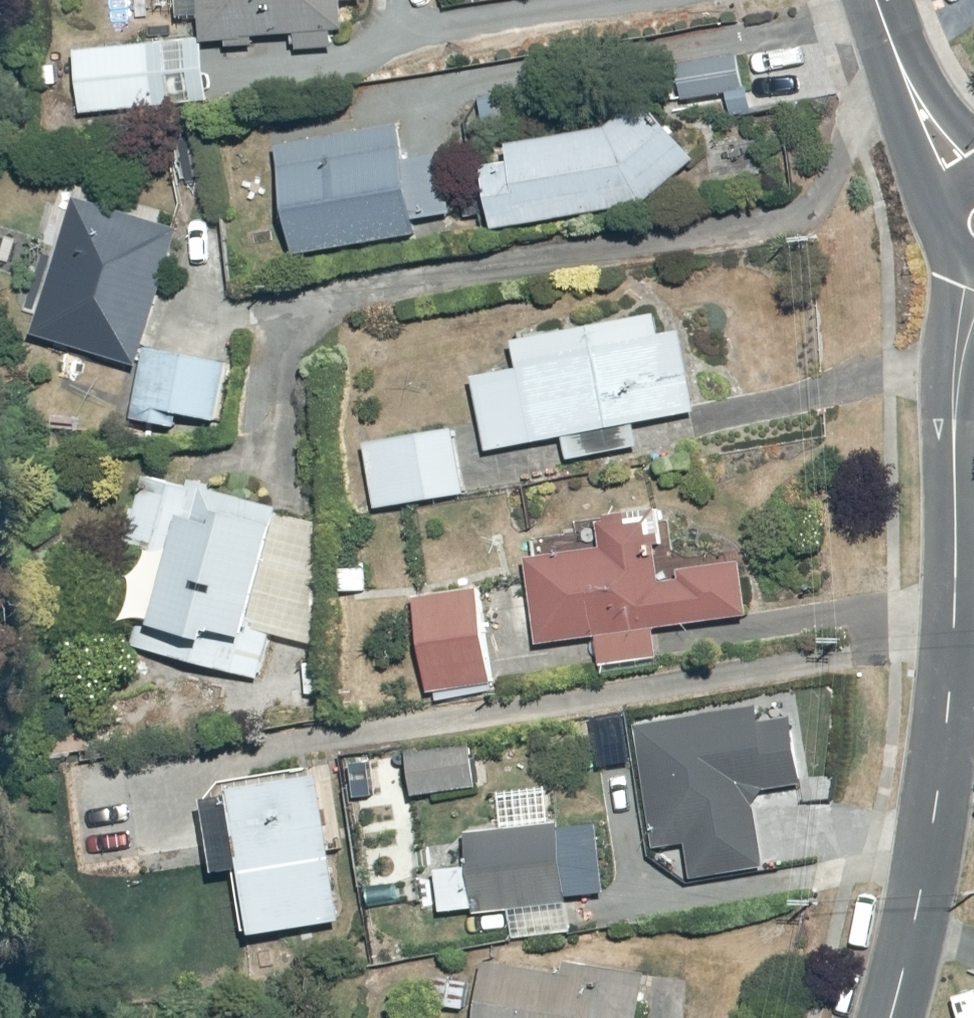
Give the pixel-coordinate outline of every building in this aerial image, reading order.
[(72,47),(76,90),(85,89),(88,112),(213,99),(207,43),(288,34),(290,53),(332,49),(330,27),(349,25),(346,0),(160,0),(160,6),(177,4),(178,12),(196,10),(198,29),(197,33),(72,47)] [(735,48),(675,57),(681,100),(727,94),(729,114),(756,110),(752,81),(740,83),(735,48)] [(608,118),(475,150),(490,227),(626,210),(687,150),(639,96),(627,103),(615,92),(599,102),(608,118)] [(484,129),(523,128),(522,93),(483,94),(484,129)] [(401,122),(280,143),(296,253),(420,233),(418,218),(455,213),(444,153),(407,159),(401,122)] [(186,226),(73,192),(30,332),(139,365),(125,412),(181,429),(186,416),(217,426),(235,365),(152,339),(186,226)] [(659,308),(509,327),(513,367),(473,371),(480,450),(562,442),(563,456),(639,450),(636,421),(691,416),(683,329),(661,331),(659,308)] [(454,424),(363,438),(374,509),(465,495),(454,424)] [(185,485),(145,471),(99,603),(187,633),(179,657),(255,684),(271,637),(293,645),(335,525),(189,475),(185,485)] [(595,551),(528,556),(534,644),(597,640),(599,668),(657,664),(654,628),(743,622),(738,554),(673,558),(669,506),(592,512),(595,551)] [(487,587),(411,592),(419,691),(432,690),(433,700),(495,696),(487,587)] [(760,704),(636,725),(657,848),(688,842),(695,878),(768,865),(757,803),(765,789),(805,782),(795,716),(763,721),(760,704)] [(374,747),(375,792),(481,789),(479,744),(374,747)] [(224,786),(226,799),(204,802),(214,871),(236,867),(246,935),(341,921),(319,772),(224,786)] [(462,841),(417,842),(418,883),(436,883),(437,913),(474,911),(474,917),(509,916),(509,935),(571,933),(570,894),(600,893),(598,828),(565,830),(565,819),(461,822),(462,841)] [(479,962),(473,1017),(636,1017),(640,981),(479,962)]
